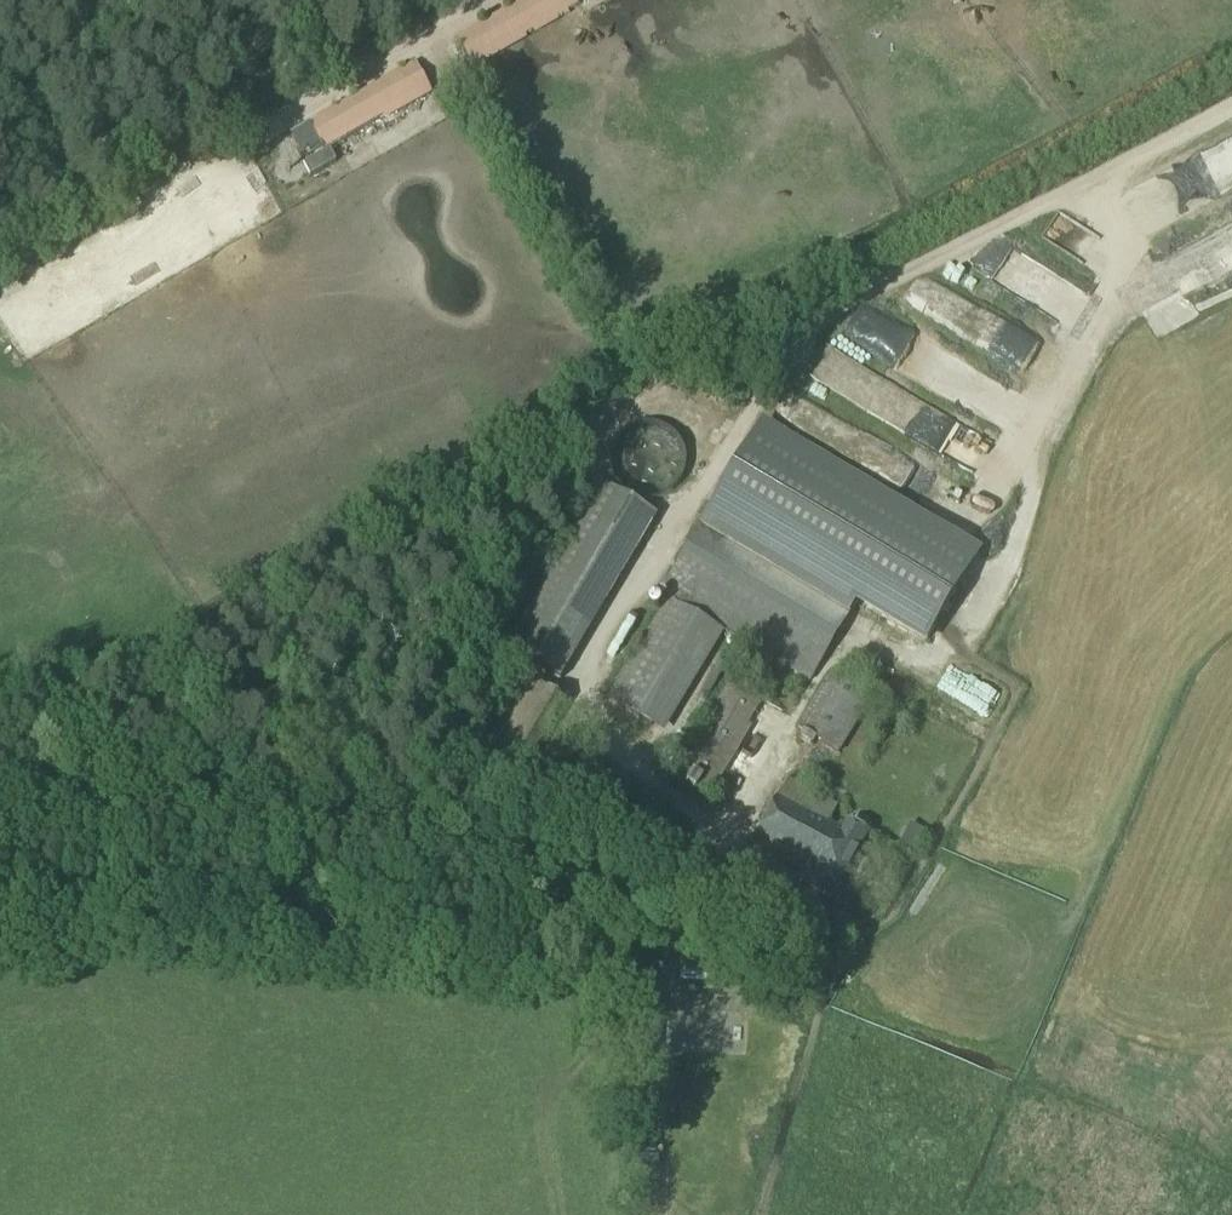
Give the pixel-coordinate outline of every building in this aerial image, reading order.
[(471,68),(577,8),(572,0),(527,0),(456,41),(471,68)] [(308,125),(324,152),(429,92),(413,64),(308,125)] [(324,152),(308,125),(289,136),(305,163),(324,152)] [(996,235),(978,267),(997,278),(1015,245),(996,235)] [(920,399),(906,428),(920,435),(934,405),(920,399)] [(665,434),(664,434),(663,433),(662,432),(661,432),(660,431),(659,431),(658,430),(657,430),(655,430),(654,429),(653,429),(652,429),(651,429),(650,429),(648,428),(647,428),(646,428),(645,428),(644,428),(643,428),(641,429),(640,429),(639,429),(638,429),(637,429),(636,430),(634,430),(633,430),(632,431),(631,431),(630,432),(629,432),(628,433),(627,433),(626,434),(625,435),(624,435),(623,436),(622,437),(621,438),(620,438),(619,439),(618,440),(618,441),(617,442),(616,443),(615,444),(615,445),(614,446),(614,447),(613,448),(612,449),(612,450),(611,451),(611,452),(611,453),(610,454),(610,456),(610,457),(609,458),(609,459),(609,460),(609,461),(609,463),(609,464),(609,465),(609,466),(609,467),(609,469),(609,470),(609,471),(609,472),(610,473),(610,474),(610,476),(610,477),(611,478),(611,479),(612,480),(612,481),(613,482),(613,483),(614,484),(615,485),(615,486),(616,487),(617,488),(617,489),(618,490),(619,491),(620,492),(621,492),(622,493),(622,494),(623,495),(624,495),(625,496),(626,497),(627,497),(628,498),(629,498),(631,499),(632,499),(633,500),(634,500),(635,501),(636,501),(637,501),(638,501),(640,502),(641,502),(642,502),(643,502),(644,502),(646,502),(647,502),(648,502),(649,502),(650,502),(651,502),(653,501),(654,501),(655,501),(656,500),(657,500),(658,500),(659,499),(660,499),(662,498),(663,498),(664,497),(665,497),(666,496),(667,495),(668,495),(669,494),(669,493),(670,492),(671,492),(672,491),(673,490),(674,489),(674,488),(675,487),(676,486),(676,485),(677,484),(678,483),(678,482),(679,481),(679,480),(680,479),(680,478),(680,477),(681,475),(681,474),(681,473),(682,472),(682,471),(682,470),(682,468),(682,467),(682,466),(682,465),(682,464),(682,463),(682,461),(682,460),(682,459),(682,458),(681,457),(681,456),(681,454),(680,453),(680,452),(679,451),(679,450),(678,449),(678,448),(677,447),(677,446),(676,445),(675,444),(675,443),(674,442),(673,441),(672,440),(672,439),(671,438),(670,438),(669,437),(668,436),(667,435),(666,435),(665,434)] [(808,682),(856,601),(925,641),(975,556),(758,428),(659,595),(808,682)] [(598,483),(499,646),(556,681),(655,517),(598,483)] [(661,735),(721,635),(665,602),(605,702),(661,735)] [(836,754),(865,707),(874,693),(832,668),(796,731),(836,754)] [(707,801),(762,707),(764,703),(729,682),(672,781),(707,801)] [(833,807),(785,781),(750,845),(799,872),(795,880),(829,899),(834,890),(835,891),(865,836),(844,824),(840,832),(824,824),(833,807)] [(683,1005),(735,1006),(735,992),(684,991),(683,1005)]
